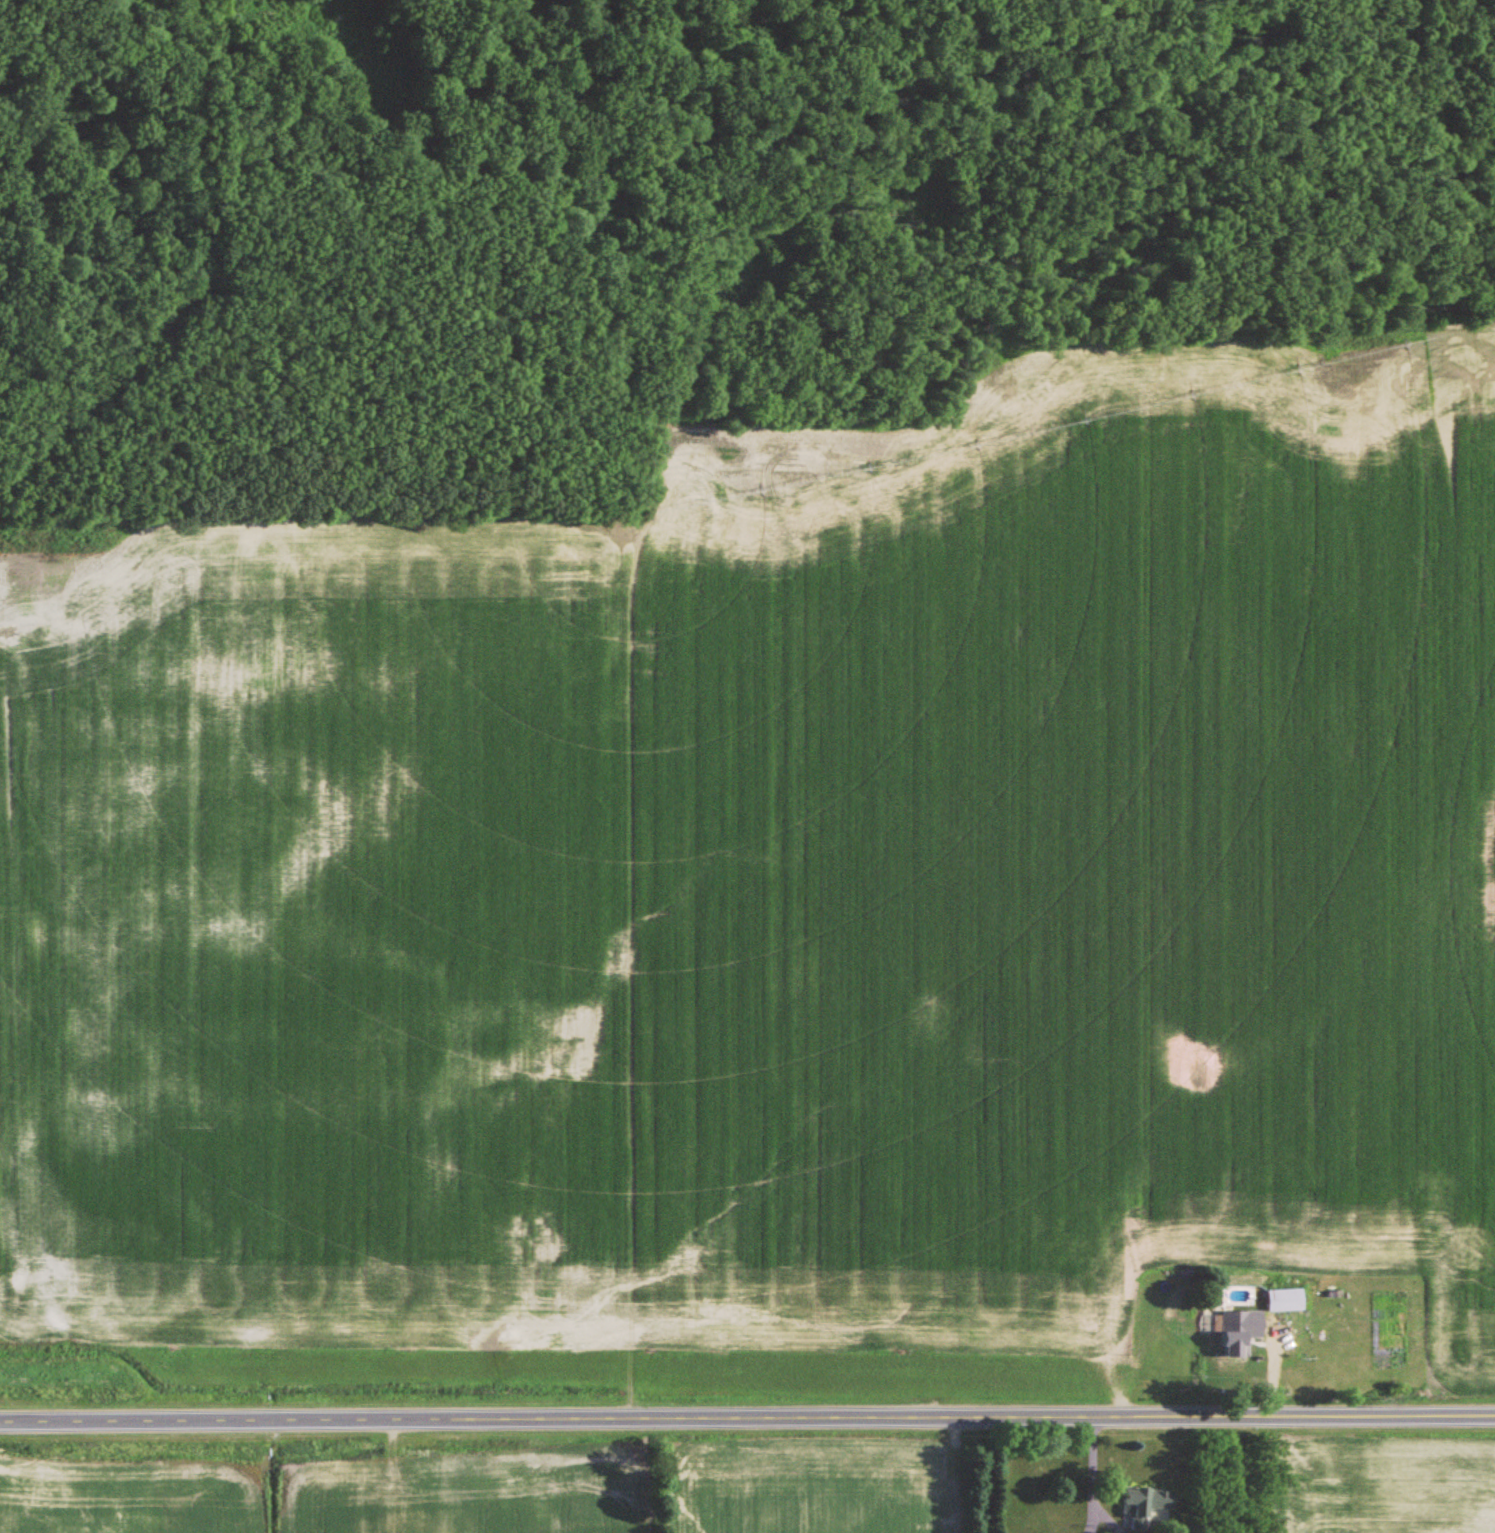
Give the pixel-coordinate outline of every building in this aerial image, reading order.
[(1300,1313),(1299,1290),(1264,1291),(1264,1313),(1300,1313)] [(1220,1372),(1240,1372),(1240,1323),(1220,1323),(1220,1372)] [(1144,1532),(1145,1511),(1169,1512),(1169,1492),(1120,1491),(1119,1531),(1144,1532)]
